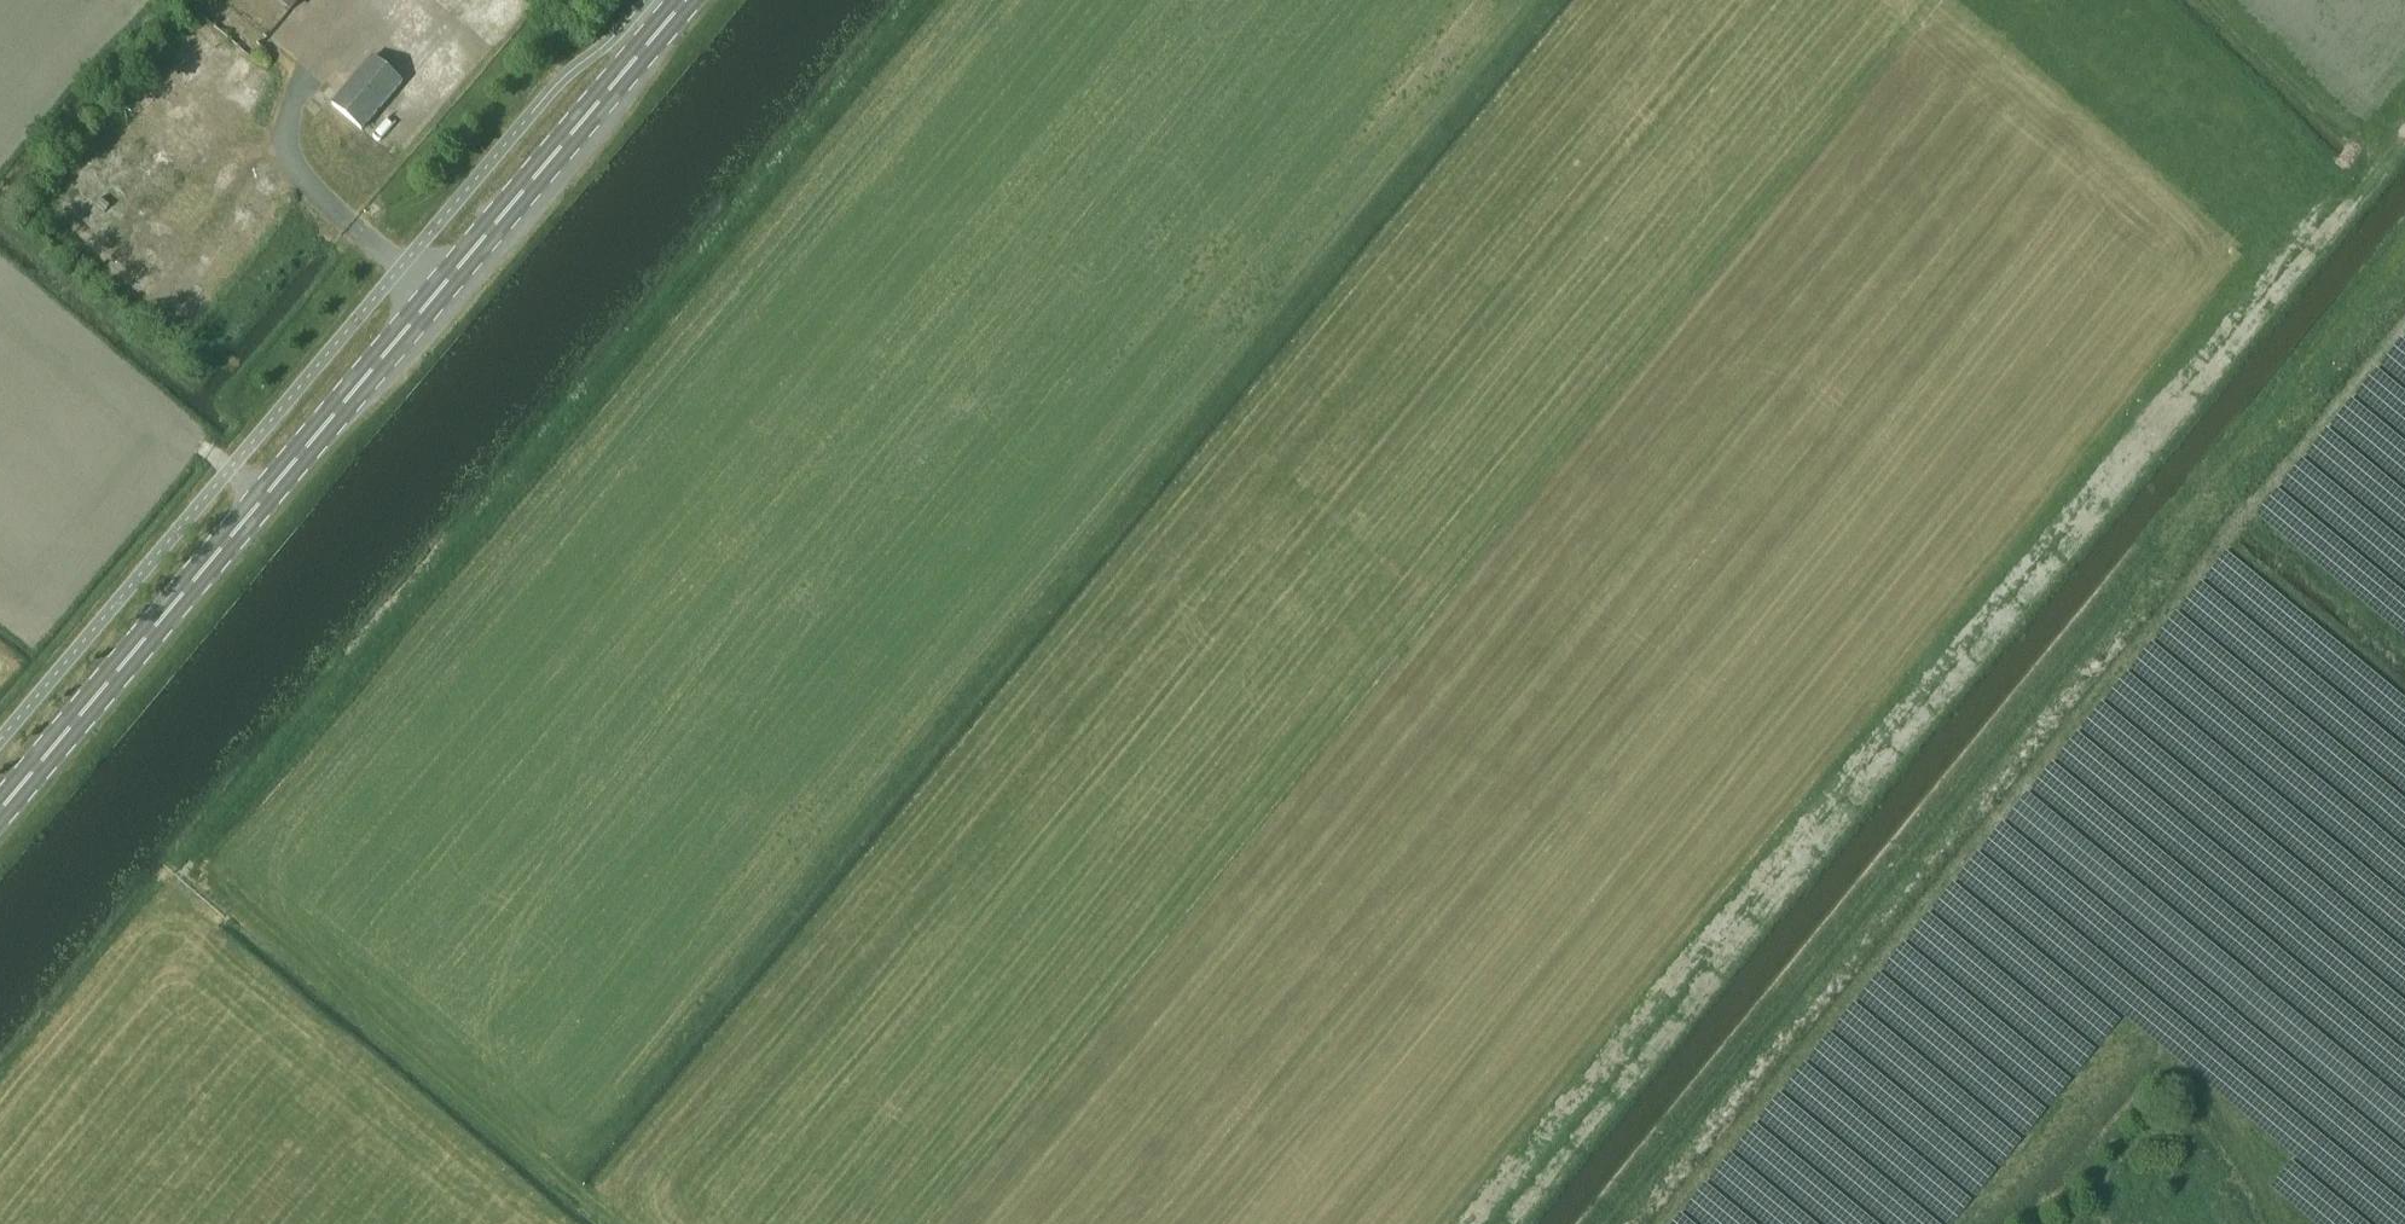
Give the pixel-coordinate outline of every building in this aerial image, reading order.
[(400,84),(372,59),(330,107),(358,132),(400,84)]
